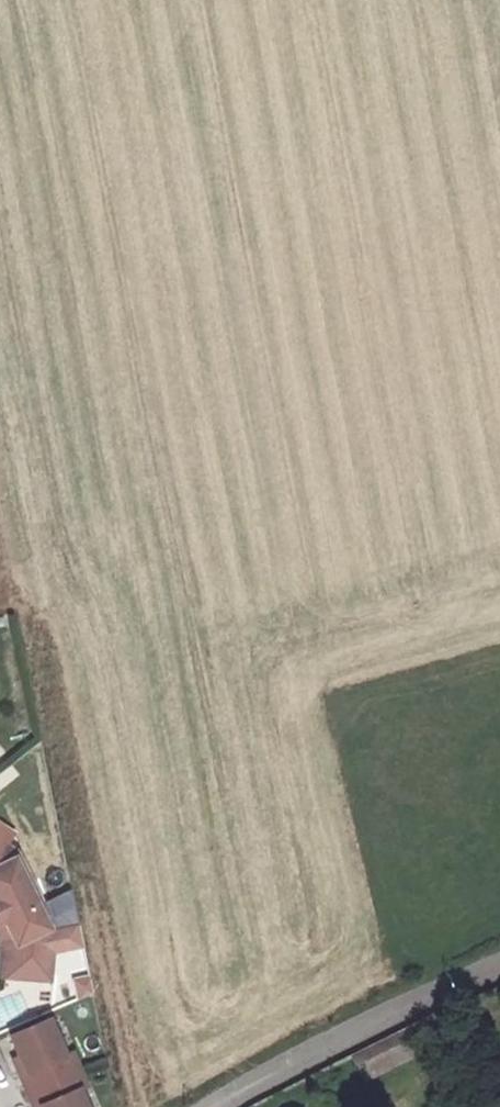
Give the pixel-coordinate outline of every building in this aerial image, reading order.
[(0,819),(0,919),(2,924),(0,925),(0,940),(1,942),(0,979),(60,987),(64,932),(23,854),(5,865),(2,862),(21,832),(0,819)] [(22,1029),(31,1050),(25,1053),(33,1070),(48,1106),(101,1106),(91,1083),(98,1080),(84,1046),(76,1050),(60,1012),(22,1029)] [(385,1035),(359,1048),(367,1064),(393,1051),(385,1035)]
